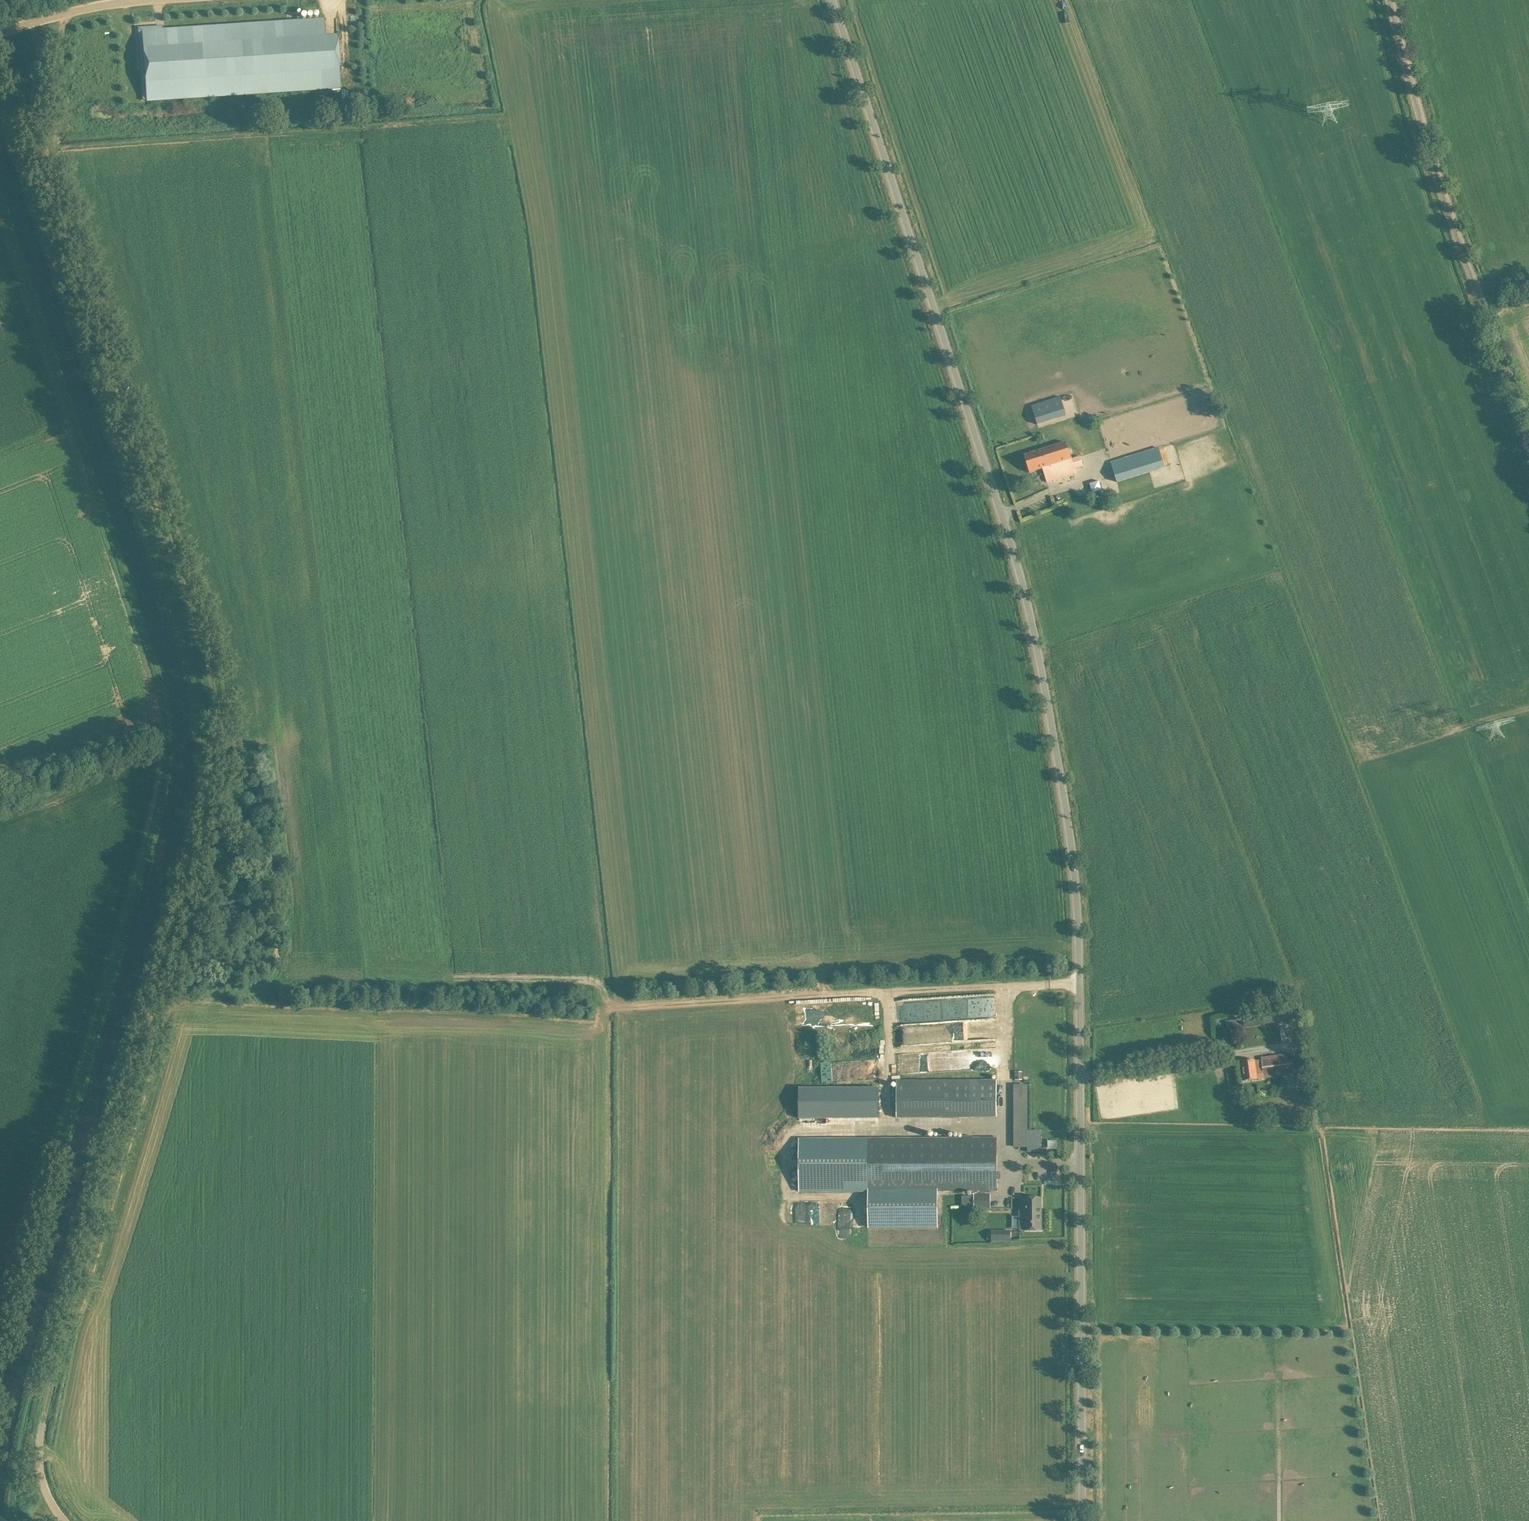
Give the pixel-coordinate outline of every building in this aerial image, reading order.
[(163,25),(138,27),(143,100),(146,100),(147,102),(341,89),(338,35),(326,36),(324,17),(163,28),(163,25)] [(1031,402),(1036,423),(1065,416),(1059,394),(1031,402)] [(1066,442),(1034,452),(1024,455),(1030,472),(1043,468),(1047,482),(1076,473),(1075,469),(1083,466),(1080,456),(1071,459),(1066,442)] [(1111,463),(1117,482),(1165,467),(1159,448),(1111,463)] [(1104,488),(1102,481),(1088,485),(1090,491),(1095,490),(1095,491),(1104,488)] [(960,1044),(995,1043),(994,994),(928,996),(929,1023),(897,1024),(897,1050),(923,1049),(923,1048),(933,1048),(933,1049),(960,1048),(960,1044)] [(1244,1018),(1245,1028),(1262,1025),(1260,1015),(1244,1018)] [(1243,1025),(1242,1018),(1225,1021),(1226,1028),(1243,1025)] [(1296,1073),(1295,1064),(1293,1053),(1261,1057),(1261,1060),(1256,1061),(1255,1059),(1241,1061),(1244,1081),(1296,1073)] [(997,1117),(997,1080),(896,1080),(896,1118),(997,1117)] [(1027,1146),(1025,1083),(1011,1083),(1013,1147),(1027,1146)] [(799,1114),(799,1118),(829,1118),(829,1087),(827,1087),(799,1087),(799,1114)] [(869,1087),(869,1118),(878,1118),(878,1087),(869,1087)] [(1027,1147),(1027,1152),(1041,1152),(1041,1130),(1027,1130),(1027,1147)] [(997,1190),(997,1138),(972,1138),(973,1136),(962,1136),(962,1138),(789,1139),(789,1191),(868,1191),(868,1226),(938,1225),(938,1190),(981,1190),(981,1192),(991,1192),(991,1190),(997,1190)] [(990,1209),(990,1193),(974,1193),(974,1209),(990,1209)] [(1020,1210),(1020,1230),(1025,1230),(1025,1231),(1042,1230),(1041,1197),(1024,1197),(1024,1210),(1020,1210)] [(991,1232),(987,1232),(987,1239),(991,1239),(991,1241),(1011,1241),(1011,1230),(991,1230),(991,1232)]
